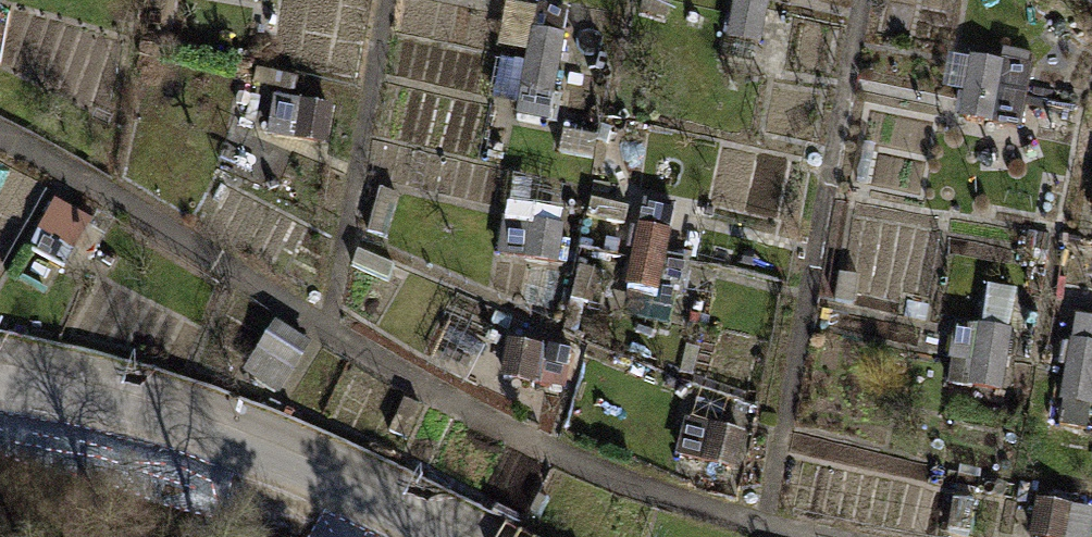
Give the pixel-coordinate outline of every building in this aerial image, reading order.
[(670,4),(655,0),(647,0),(643,16),(665,21),(670,4)] [(761,44),(771,0),(734,0),(726,37),(761,44)] [(517,115),(552,122),(568,37),(534,30),(517,115)] [(960,119),(1021,129),(1034,57),(1004,52),(1002,62),(971,57),(960,119)] [(329,147),(335,107),(274,98),(268,137),(329,147)] [(623,284),(683,296),(691,258),(667,254),(677,206),(641,199),(623,284)] [(64,274),(93,222),(54,201),(26,252),(64,274)] [(559,264),(564,227),(528,223),(523,259),(559,264)] [(837,300),(857,304),(862,278),(842,274),(837,300)] [(1091,408),(1091,319),(1074,316),(1061,403),(1063,403),(1060,427),(1088,431),(1091,408)] [(1003,394),(1012,332),(955,324),(946,386),(1003,394)] [(244,376),(279,397),(310,345),(274,325),(244,376)] [(562,390),(569,350),(509,340),(502,380),(562,390)] [(952,536),(970,536),(971,502),(953,501),(952,536)] [(1037,502),(1032,536),(1091,536),(1091,510),(1037,502)]
